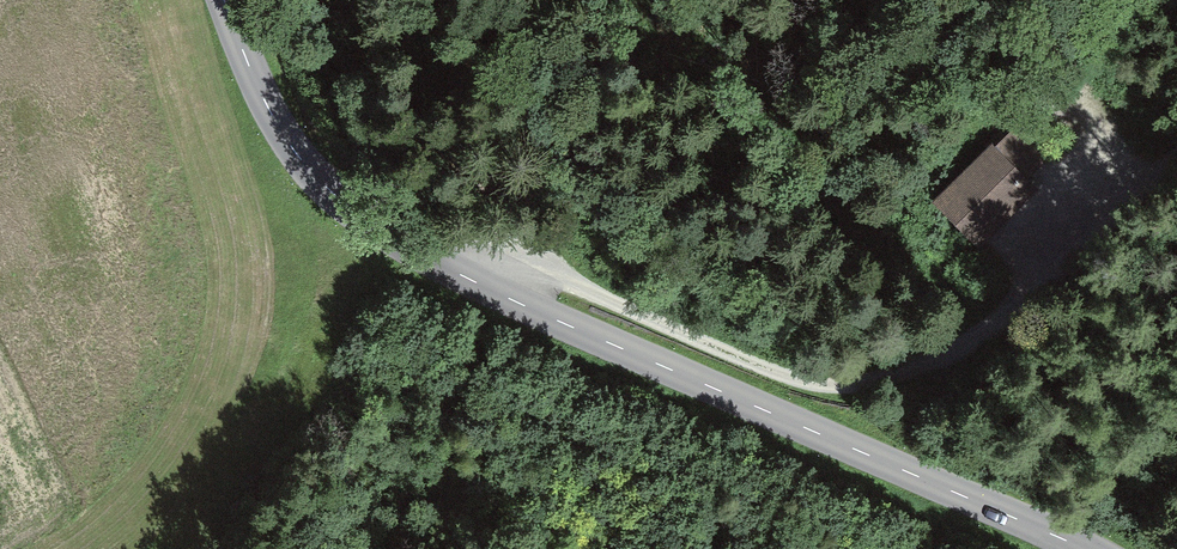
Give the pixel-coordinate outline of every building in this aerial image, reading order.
[(1002,128),(926,201),(978,254),(1053,180),(1002,128)]
